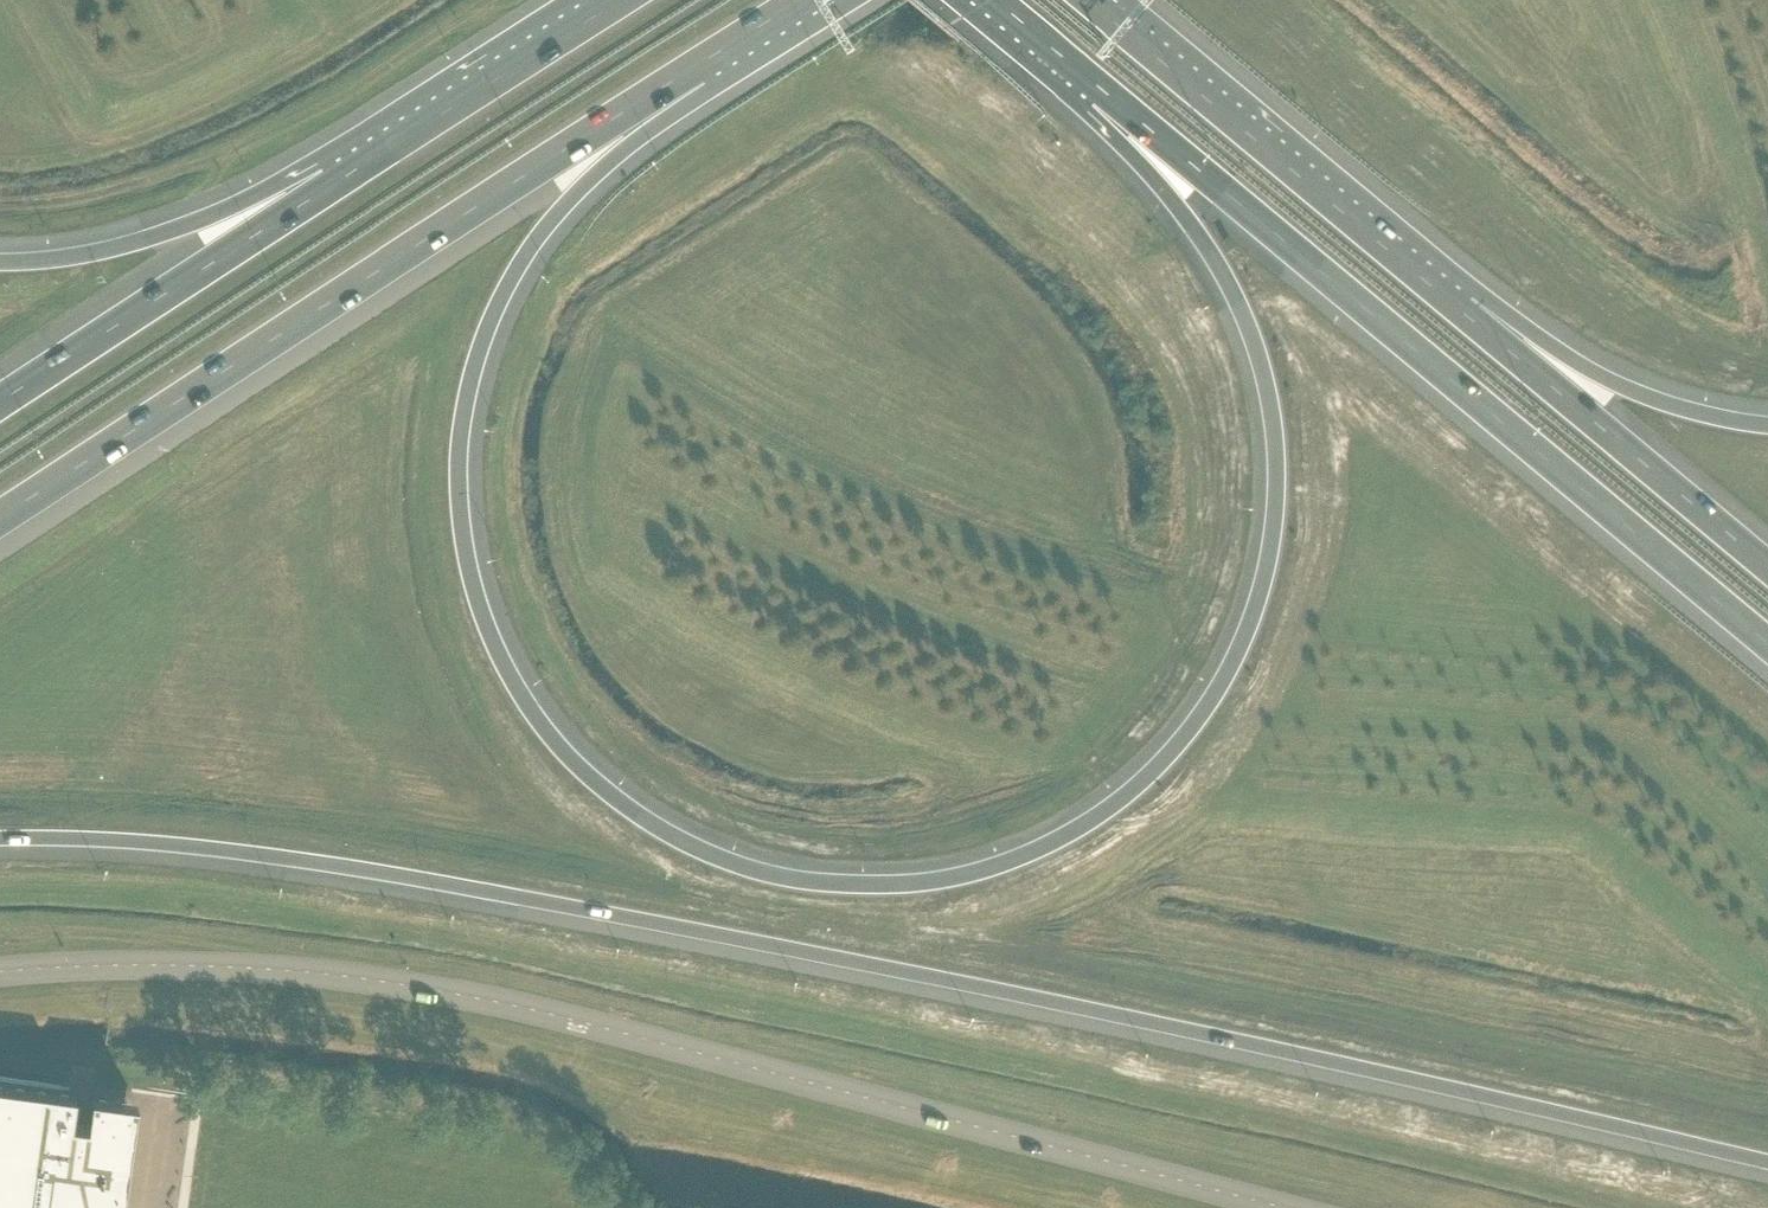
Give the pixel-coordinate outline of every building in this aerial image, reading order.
[(138,1102),(91,1096),(87,1125),(71,1122),(75,1094),(0,1083),(0,1207),(123,1207),(138,1102)]
